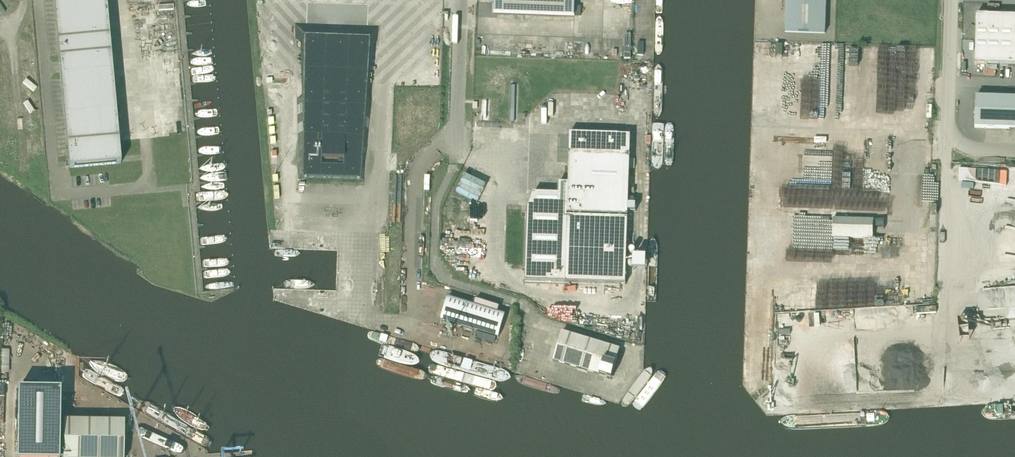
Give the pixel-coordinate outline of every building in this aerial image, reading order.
[(69,168),(95,166),(121,163),(112,57),(106,0),(54,0),(60,62),(69,168)] [(494,13),(575,16),(575,0),(495,0),(494,13)] [(786,2),(785,32),(825,33),(826,0),(786,0),(786,2)] [(1000,16),(989,16),(989,15),(976,15),(976,28),(975,52),(974,65),(987,65),(1014,66),(1014,16),(1000,16)] [(379,26),(295,23),(299,178),(364,180),(379,26)] [(975,128),(1014,129),(1014,98),(976,97),(975,128)] [(631,136),(570,134),(569,184),(559,184),(558,194),(534,193),(528,209),(526,281),(626,285),(628,218),(568,216),(568,214),(628,216),(630,169),(635,169),(635,160),(630,159),(631,136)] [(873,239),(873,219),(833,218),(833,238),(873,239)] [(506,314),(449,296),(441,320),(499,338),(506,314)] [(611,378),(620,349),(562,332),(553,361),(611,378)] [(11,373),(12,350),(2,349),(2,372),(11,373)] [(61,390),(18,390),(17,456),(60,456),(61,390)] [(64,456),(124,456),(125,422),(64,421),(64,456)]
